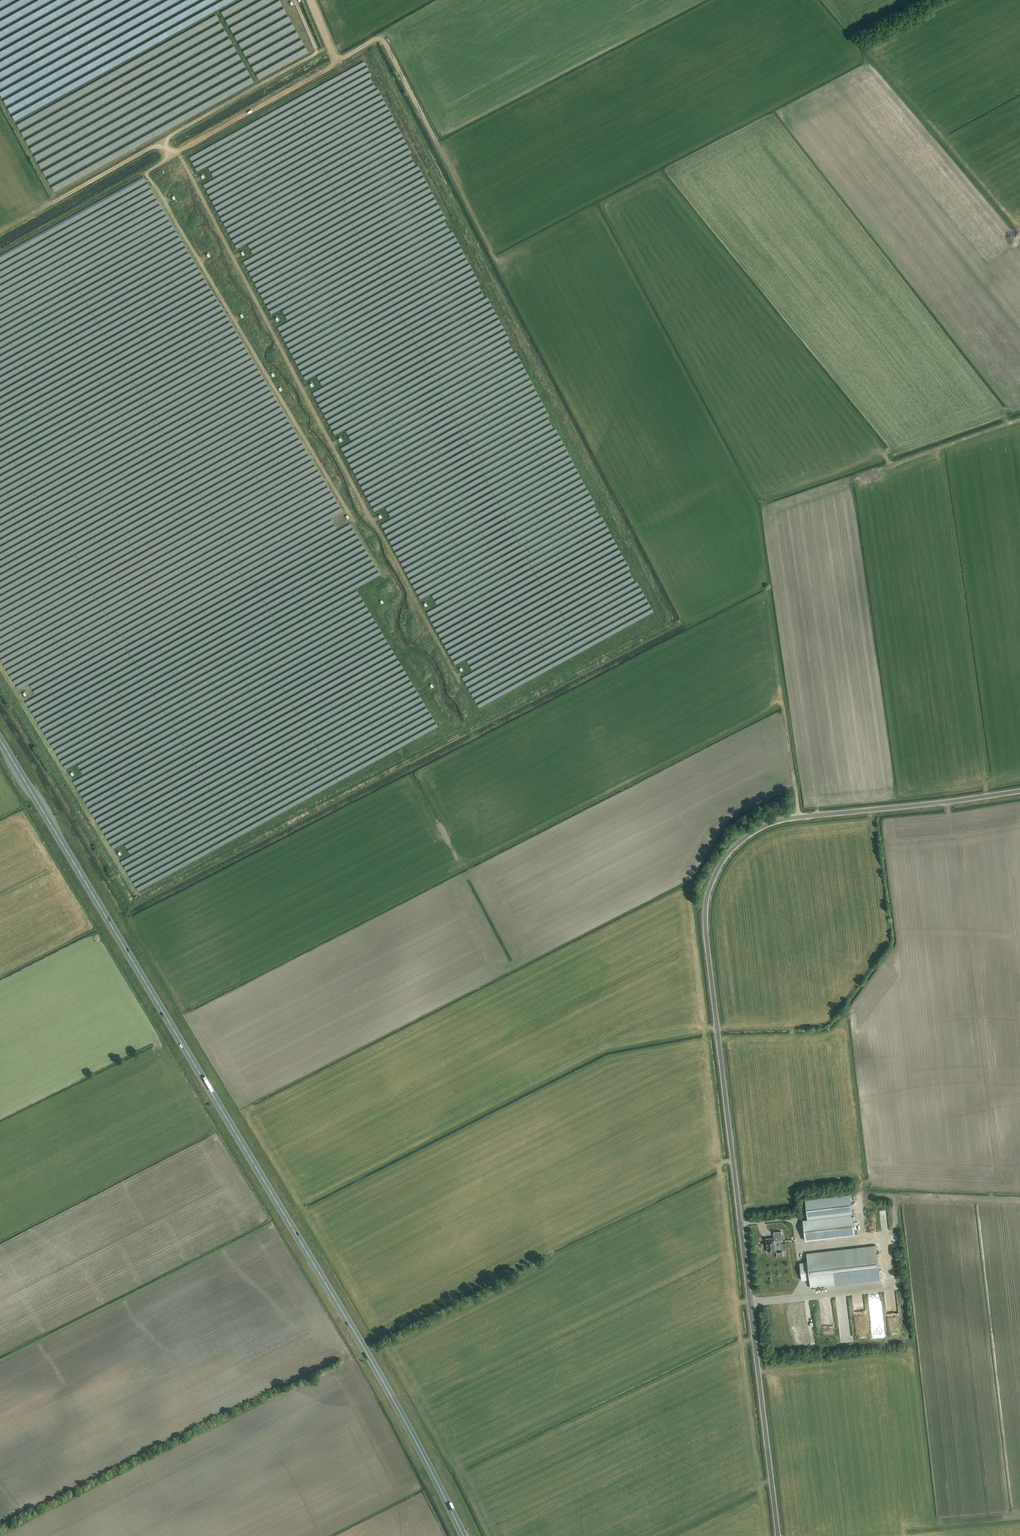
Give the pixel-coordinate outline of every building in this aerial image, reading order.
[(855,1235),(850,1195),(805,1200),(807,1220),(803,1220),(805,1240),(855,1235)] [(782,1240),(781,1231),(774,1232),(774,1238),(766,1239),(768,1252),(776,1251),(775,1241),(782,1240)] [(880,1281),(876,1246),(807,1254),(808,1262),(800,1263),(802,1280),(810,1279),(811,1289),(880,1281)]
